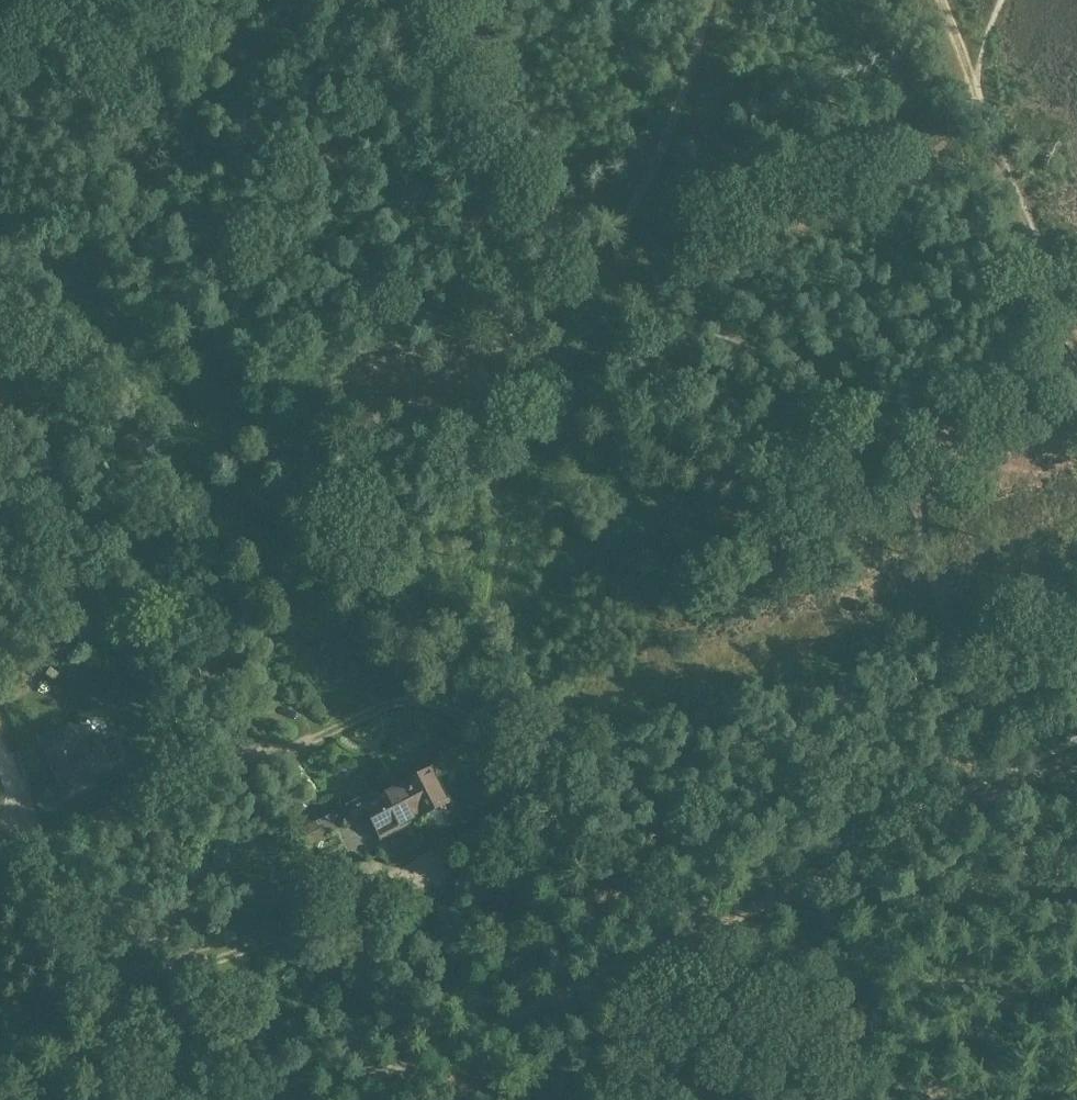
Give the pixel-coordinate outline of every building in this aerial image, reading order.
[(123,476),(140,483),(157,474),(161,456),(154,442),(137,435),(120,444),(116,463),(123,476)] [(77,752),(67,729),(42,740),(66,795),(91,784),(87,775),(107,766),(97,743),(77,752)] [(377,793),(346,810),(353,822),(368,814),(381,839),(448,803),(433,771),(379,799),(377,793)]
